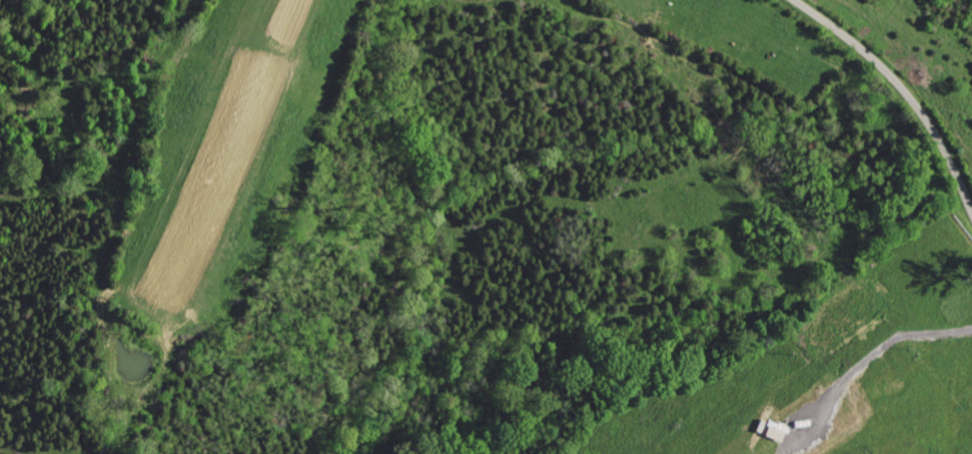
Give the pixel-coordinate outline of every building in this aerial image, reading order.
[(785,424),(764,423),(764,441),(785,441),(785,424)]
